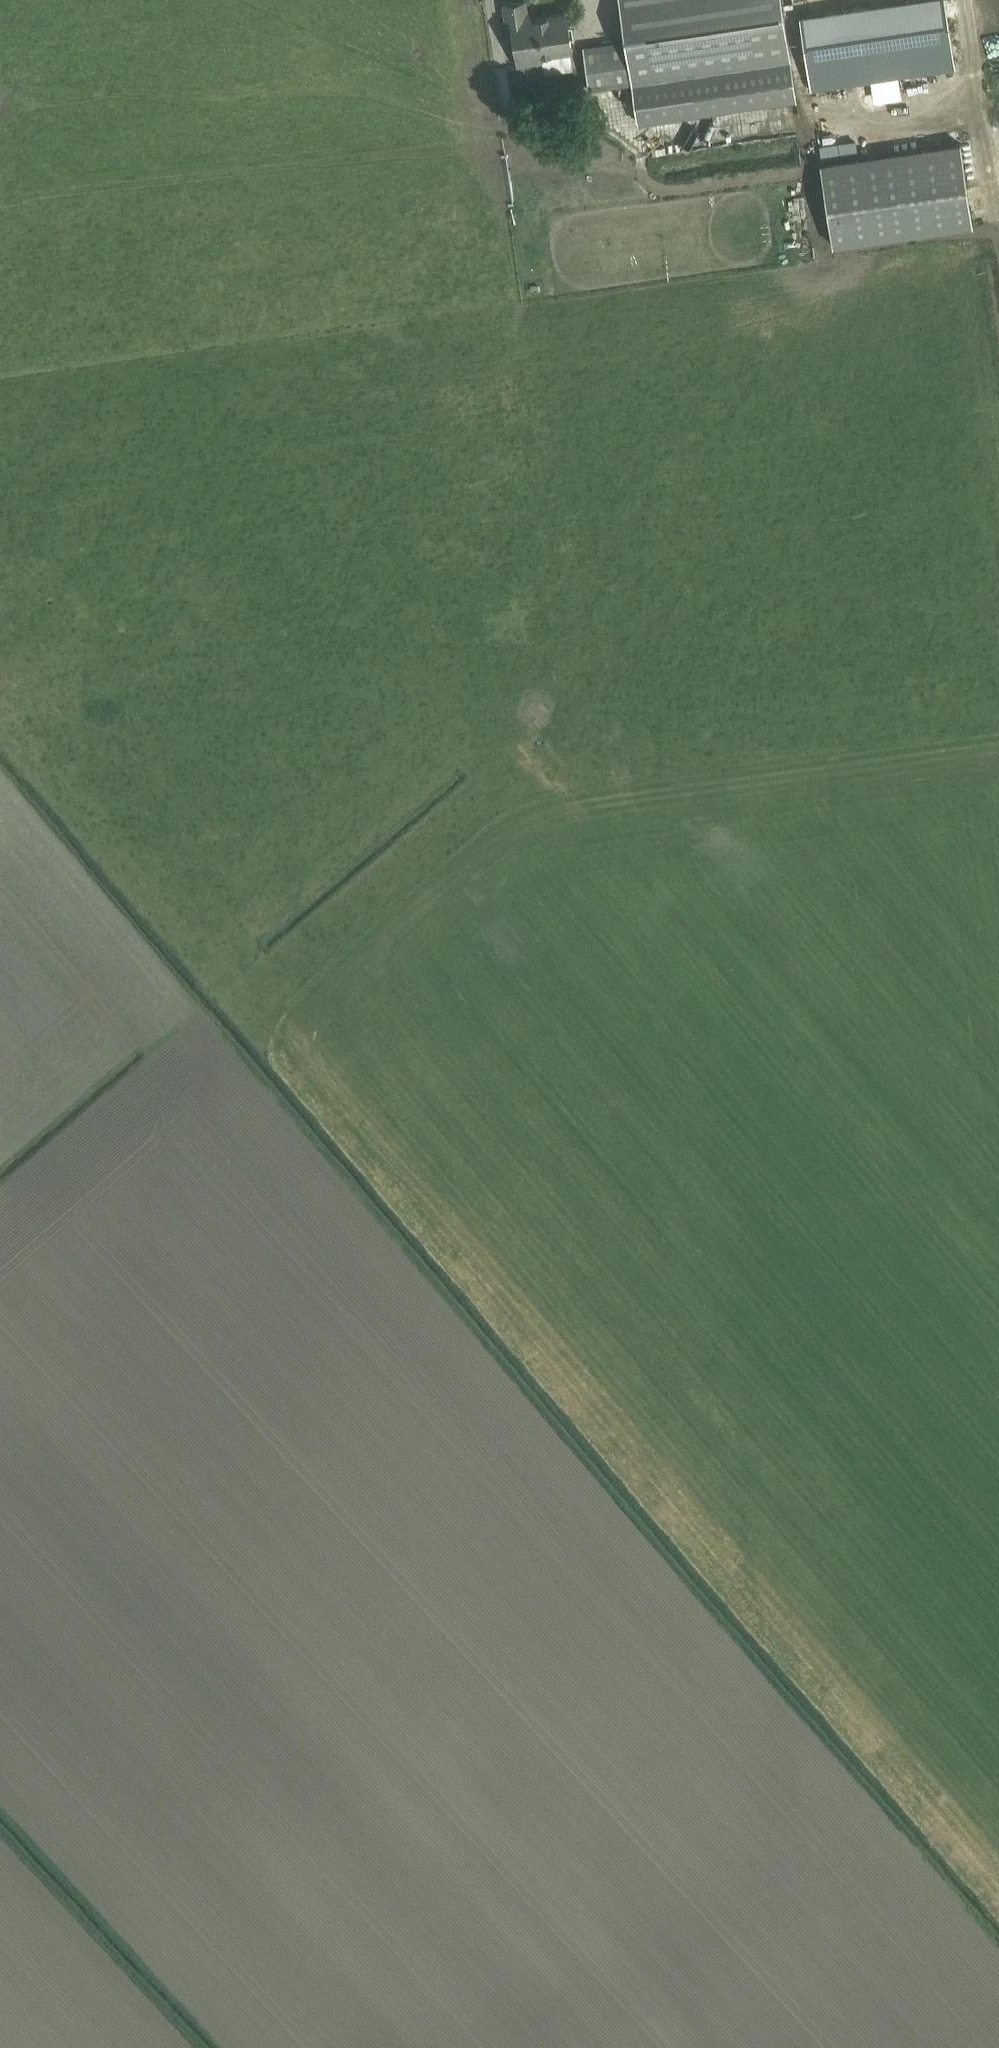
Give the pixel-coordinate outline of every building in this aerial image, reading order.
[(796,98),(781,0),(619,0),(625,42),(583,48),(589,89),(632,83),(637,122),(796,98)] [(810,89),(955,68),(945,0),(906,0),(800,16),(810,89)] [(541,54),(571,50),(566,14),(527,20),(524,2),(504,5),(508,37),(513,36),(517,66),(542,62),(541,54)] [(781,119),(781,109),(766,109),(766,120),(781,119)] [(820,164),(833,245),(973,224),(961,143),(820,164)]
